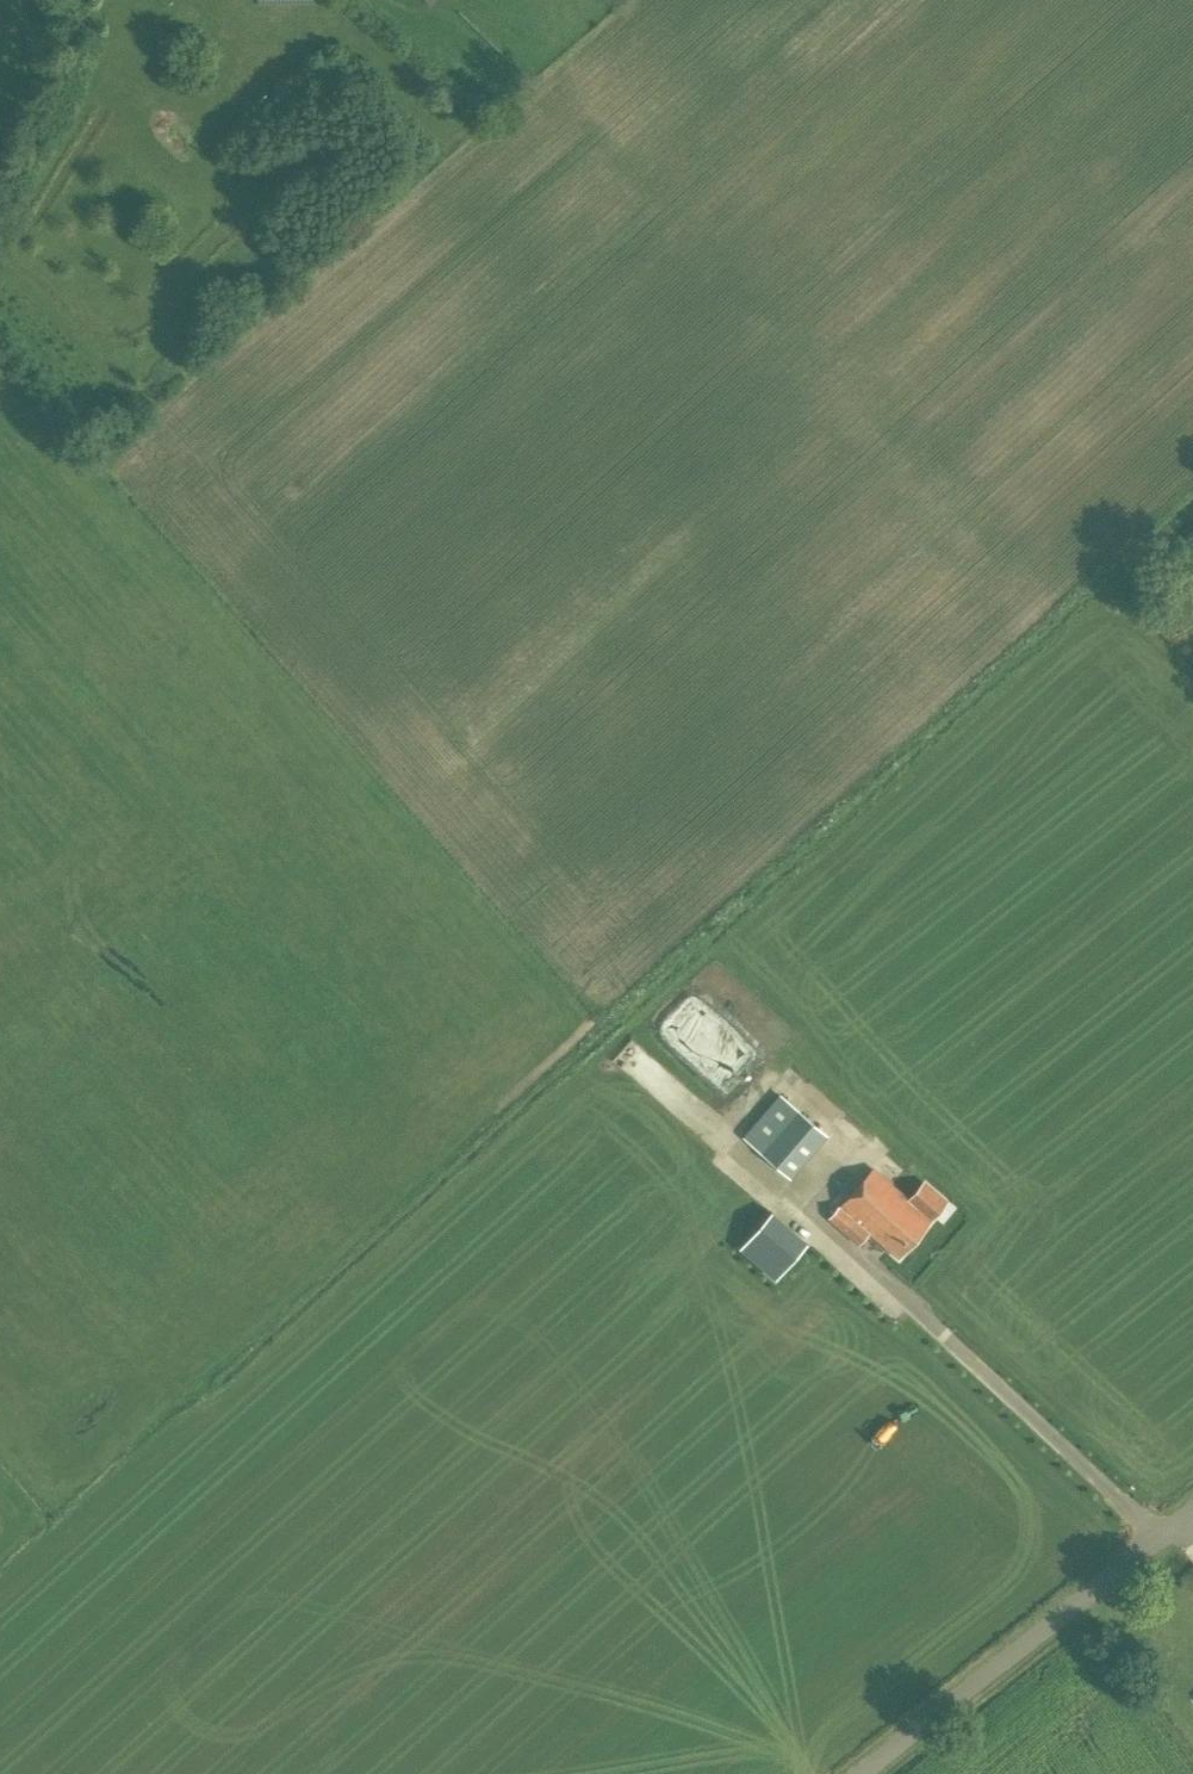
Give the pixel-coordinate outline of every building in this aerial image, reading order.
[(790,1178),(827,1136),(779,1094),(742,1136),(790,1178)] [(907,1198),(873,1169),(829,1218),(858,1243),(868,1232),(899,1257),(931,1220),(948,1202),(924,1180),(907,1198)] [(779,1210),(743,1248),(778,1281),(814,1242),(779,1210)]
